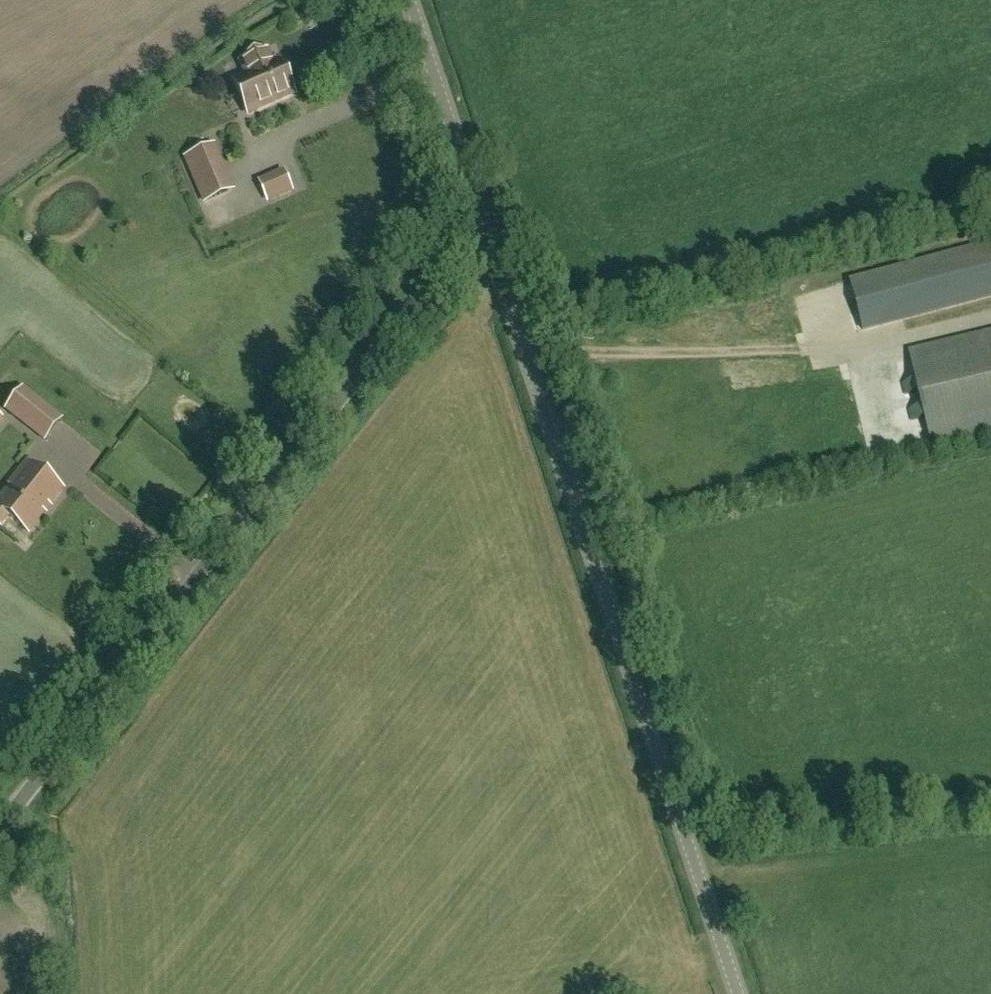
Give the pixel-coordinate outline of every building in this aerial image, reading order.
[(272,64),(266,51),(241,62),(246,75),(234,81),(248,114),(293,94),(279,61),(272,64)] [(215,164),(209,149),(209,148),(186,158),(204,201),(227,191),(215,164)] [(318,166),(305,177),(311,184),(324,173),(318,166)] [(288,167),(262,178),(273,203),(299,192),(288,167)] [(861,330),(990,295),(990,244),(848,281),(861,330)] [(909,352),(931,445),(990,431),(990,332),(909,352)] [(6,410),(27,426),(45,440),(61,420),(43,406),(22,389),(6,410)] [(49,506),(62,489),(50,480),(41,473),(27,462),(9,485),(10,487),(0,500),(0,526),(0,527),(8,517),(28,532),(44,512),(49,506)]
